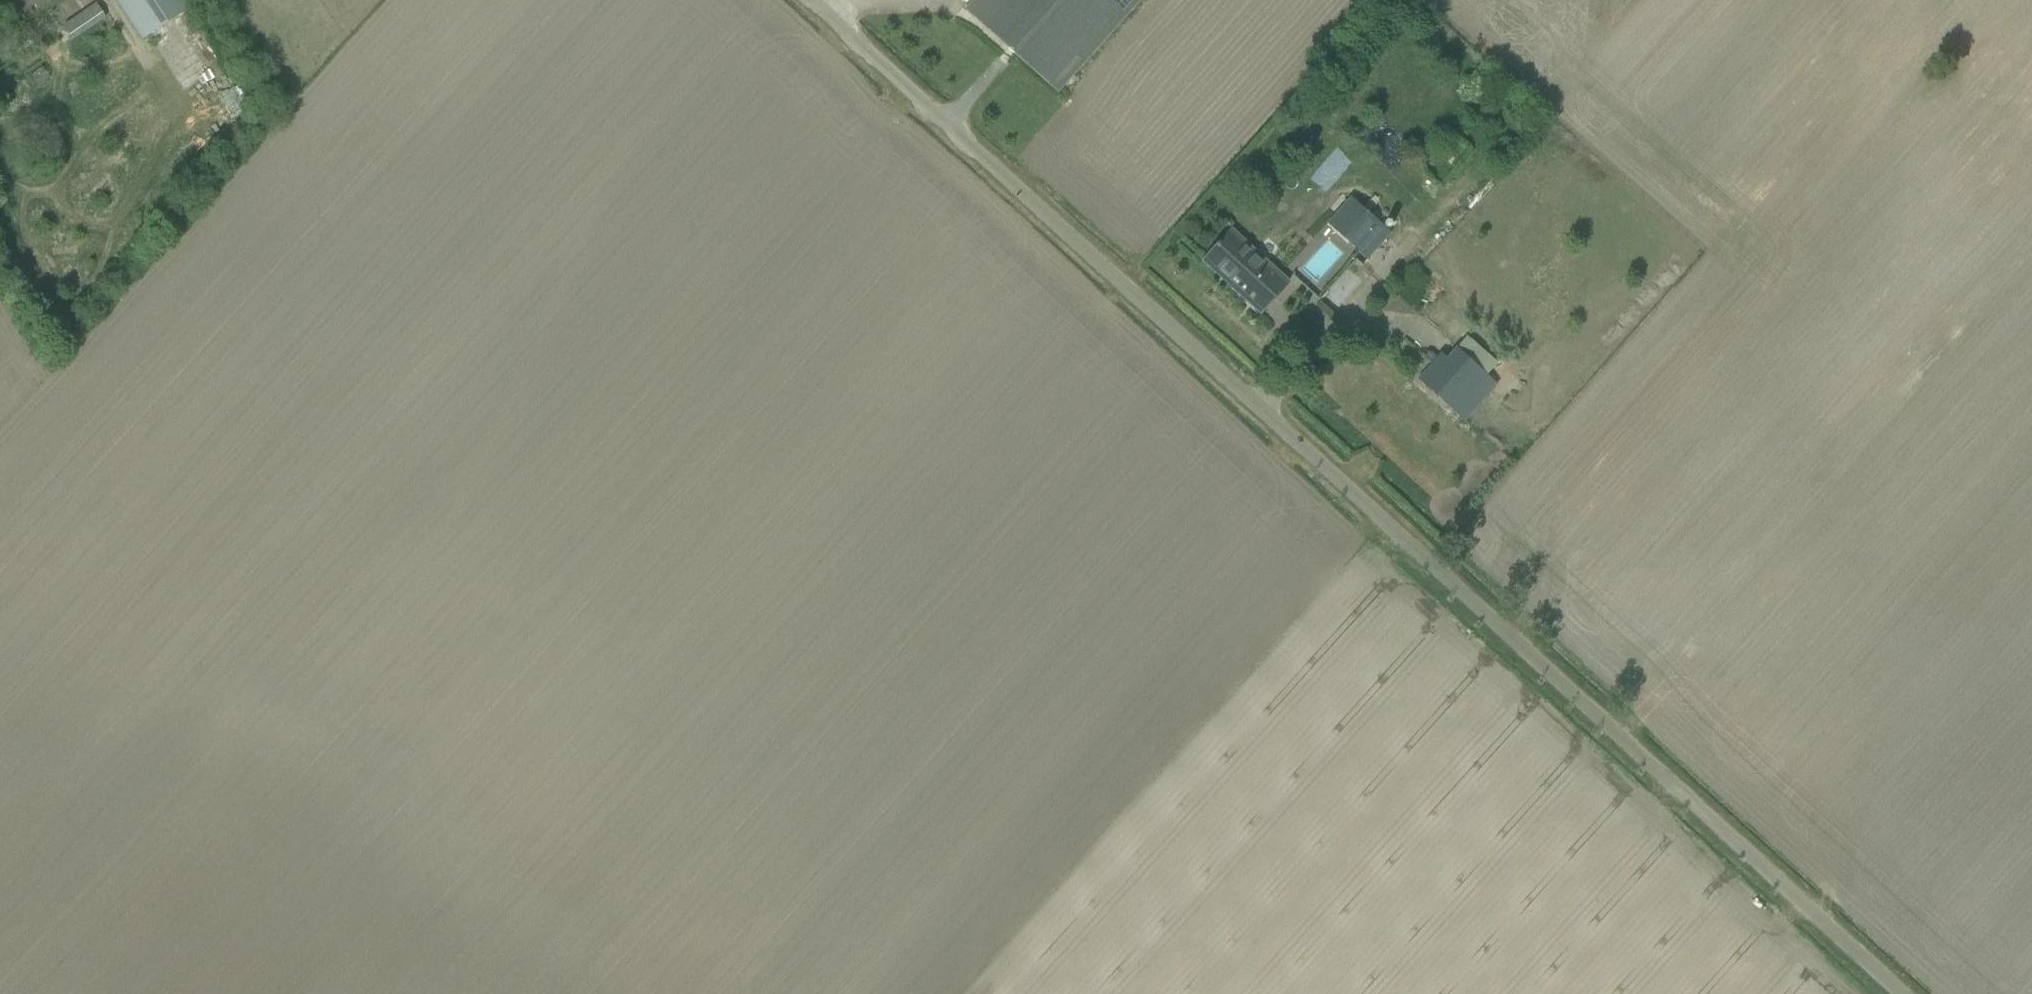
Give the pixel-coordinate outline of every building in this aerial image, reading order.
[(194,6),(190,0),(118,0),(143,39),(194,6)] [(1141,0),(975,0),(965,11),(1058,94),(1141,0)] [(100,2),(65,24),(75,39),(110,17),(100,2)] [(1338,212),(1328,224),(1345,239),(1367,258),(1388,234),(1349,200),(1338,212)] [(1287,283),(1273,270),(1229,230),(1202,260),(1260,313),(1287,283)] [(1456,348),(1446,359),(1440,353),(1431,364),(1417,379),(1421,383),(1454,412),(1467,397),(1486,375),(1456,348)]
